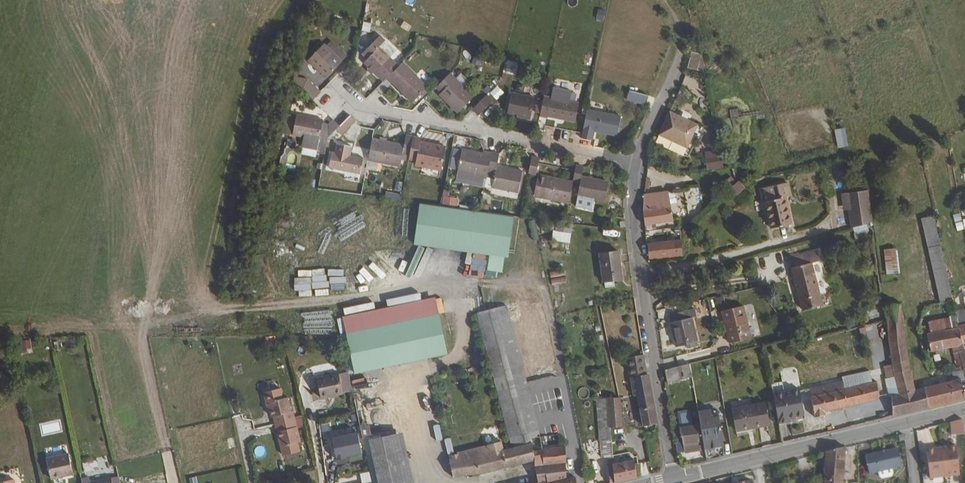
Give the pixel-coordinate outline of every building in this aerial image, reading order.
[(396,65),(377,45),(383,40),(377,34),(360,51),(365,57),(362,60),(381,80),(386,76),(396,65)] [(306,57),(323,74),(339,59),(322,42),(306,57)] [(706,73),(701,55),(692,53),(688,69),(706,73)] [(425,86),(400,61),(396,65),(386,76),(400,91),(403,88),(413,98),(425,86)] [(471,97),(447,73),(434,85),(439,90),(447,98),(445,100),(455,111),(471,97)] [(461,73),(457,79),(466,86),(470,80),(461,73)] [(318,90),(306,78),(293,75),(290,85),(301,87),(311,97),(318,90)] [(413,98),(403,88),(400,91),(410,101),(413,98)] [(447,98),(439,90),(437,93),(445,100),(447,98)] [(645,105),(648,96),(629,90),(626,99),(645,105)] [(511,93),(506,114),(528,119),(533,98),(511,93)] [(477,114),(490,100),(485,94),(471,108),(477,114)] [(575,122),(578,103),(544,95),(540,116),(547,117),(548,117),(575,122)] [(689,146),(699,122),(688,117),(683,114),(672,109),(660,132),(689,146)] [(615,136),(619,117),(588,110),(582,134),(582,139),(588,140),(590,141),(592,131),(615,136)] [(333,127),(337,124),(331,118),(325,123),(319,122),(320,118),(294,113),(290,132),(301,134),(299,142),(314,146),(313,149),(322,151),(326,135),(333,127)] [(339,132),(352,119),(347,113),(337,124),(333,127),(339,132)] [(836,147),(847,146),(846,127),(834,128),(836,147)] [(407,153),(411,136),(404,134),(402,144),(369,138),(365,158),(398,165),(400,152),(407,153)] [(439,171),(444,148),(436,146),(436,149),(417,146),(418,143),(419,138),(411,136),(407,153),(406,158),(415,160),(414,165),(439,171)] [(293,147),(295,138),(286,137),(285,146),(293,147)] [(329,150),(326,165),(357,171),(360,156),(347,153),(349,145),(333,142),(331,150),(329,150)] [(487,169),(490,152),(482,150),(482,153),(461,149),(457,171),(485,177),(487,169)] [(516,191),(520,170),(494,164),(496,153),(490,152),(487,169),(493,170),(490,185),(516,191)] [(712,158),(714,169),(725,167),(723,156),(712,158)] [(536,176),(538,164),(539,159),(531,157),(528,174),(536,176)] [(604,203),(607,183),(581,178),(583,168),(576,167),(573,181),(580,182),(577,197),(593,201),(604,203)] [(834,188),(832,173),(823,174),(826,189),(834,188)] [(567,204),(572,183),(538,175),(537,182),(534,197),(567,204)] [(534,197),(537,182),(529,180),(526,195),(534,197)] [(734,195),(742,187),(737,182),(729,190),(734,195)] [(793,223),(787,196),(792,195),(789,182),(769,187),(772,200),(767,201),(773,227),(793,223)] [(517,198),(518,193),(492,187),(491,193),(517,198)] [(772,200),(769,187),(762,188),(765,201),(767,201),(772,200)] [(874,221),(869,189),(848,192),(853,227),(874,221)] [(676,219),(673,192),(645,193),(644,208),(646,224),(676,219)] [(591,210),(593,201),(577,197),(575,206),(591,210)] [(501,258),(508,214),(416,200),(410,243),(501,258)] [(954,300),(936,218),(925,221),(932,249),(933,249),(945,302),(954,300)] [(549,247),(568,250),(573,223),(554,220),(549,247)] [(684,254),(683,239),(648,243),(649,258),(684,254)] [(899,270),(895,246),(885,248),(889,271),(899,270)] [(945,302),(933,249),(932,249),(929,250),(942,303),(945,302)] [(821,295),(813,264),(823,261),(820,251),(795,258),(798,267),(794,268),(803,300),(821,295)] [(604,282),(605,290),(614,288),(613,282),(622,280),(618,252),(599,255),(603,282),(604,282)] [(553,291),(568,289),(565,268),(550,270),(553,291)] [(904,299),(899,270),(889,271),(883,272),(887,301),(902,299),(904,299)] [(825,304),(821,295),(803,300),(807,310),(825,304)] [(906,324),(902,299),(887,301),(891,326),(906,324)] [(521,338),(514,301),(484,307),(491,345),(520,338),(521,338)] [(724,310),(732,342),(753,336),(746,305),(724,310)] [(957,311),(958,314),(960,324),(964,323),(964,310),(957,311)] [(671,314),(679,345),(687,343),(688,347),(695,345),(694,341),(699,340),(693,316),(687,317),(685,311),(671,314)] [(464,351),(457,312),(421,319),(428,358),(464,351)] [(960,324),(958,314),(941,318),(945,330),(960,327),(960,324)] [(293,326),(305,324),(304,317),(292,318),(293,326)] [(964,345),(960,327),(945,330),(941,318),(928,320),(930,331),(929,331),(933,350),(953,347),(958,368),(955,368),(956,371),(963,370),(964,377),(964,346),(964,345)] [(374,369),(426,358),(419,319),(366,330),(374,369)] [(916,390),(910,363),(906,324),(891,326),(895,357),(902,393),(889,396),(893,415),(919,408),(916,390)] [(861,336),(852,337),(853,358),(862,357),(861,336)] [(539,428),(520,338),(491,345),(512,447),(501,449),(505,466),(535,460),(536,466),(544,464),(542,448),(544,447),(541,430),(539,428)] [(20,351),(32,350),(30,339),(19,341),(20,351)] [(636,374),(634,359),(644,357),(644,355),(627,358),(631,375),(636,374)] [(656,421),(644,357),(634,359),(636,374),(631,375),(635,395),(638,395),(644,424),(656,421)] [(694,374),(692,362),(667,369),(668,380),(694,374)] [(318,383),(321,401),(343,397),(337,367),(314,372),(316,383),(318,383)] [(963,386),(962,381),(964,381),(964,377),(963,370),(956,371),(953,372),(955,378),(952,379),(953,381),(947,382),(941,384),(924,388),(928,406),(964,397),(964,396),(963,386)] [(825,410),(875,399),(880,394),(878,382),(844,389),(843,382),(831,384),(832,392),(814,396),(816,416),(826,413),(825,410)] [(365,393),(378,390),(377,384),(363,387),(365,393)] [(832,392),(831,384),(812,388),(814,396),(832,392)] [(928,406),(924,388),(916,390),(919,408),(928,406)] [(800,415),(798,389),(773,394),(779,423),(791,420),(790,417),(789,416),(795,415),(796,416),(800,415)] [(406,432),(398,390),(379,394),(390,450),(416,445),(413,431),(406,432)] [(291,415),(287,402),(282,403),(279,392),(263,396),(265,407),(268,407),(271,422),(273,422),(274,425),(295,421),(294,414),(291,415)] [(613,463),(610,425),(608,397),(608,395),(597,396),(601,440),(592,441),(594,457),(608,455),(609,482),(635,476),(634,459),(613,463)] [(601,440),(597,396),(588,397),(592,441),(601,440)] [(623,424),(621,397),(620,398),(619,396),(608,397),(610,425),(623,424)] [(733,408),(737,430),(769,424),(765,402),(733,408)] [(704,445),(701,423),(695,423),(693,408),(680,410),(684,437),(685,446),(685,447),(704,445)] [(724,445),(720,416),(714,417),(713,411),(712,409),(699,411),(701,423),(704,445),(705,448),(711,447),(712,446),(715,445),(715,446),(724,445)] [(331,420),(321,421),(322,430),(332,429),(331,420)] [(964,437),(962,420),(951,422),(954,439),(964,437)] [(301,446),(295,421),(274,425),(282,459),(299,456),(297,447),(301,446)] [(905,441),(905,434),(897,436),(898,442),(905,441)] [(227,448),(235,447),(234,437),(226,437),(227,448)] [(685,446),(684,437),(675,438),(676,447),(685,446)] [(505,466),(501,449),(499,450),(497,442),(483,445),(483,446),(460,451),(461,454),(458,455),(448,457),(452,477),(493,469),(505,466)] [(565,456),(564,444),(544,447),(542,448),(544,464),(553,463),(565,461),(565,456)] [(416,445),(390,450),(397,482),(423,482),(416,445)] [(461,454),(460,451),(483,446),(483,445),(457,451),(458,455),(461,454)] [(844,447),(825,452),(824,482),(843,482),(844,447)] [(865,454),(869,471),(901,464),(897,447),(865,454)] [(960,475),(956,447),(941,448),(945,477),(960,475)] [(945,477),(941,448),(926,450),(930,479),(945,477)] [(49,463),(53,482),(64,480),(66,477),(73,476),(69,459),(49,463)] [(567,478),(565,461),(553,463),(556,480),(567,478)] [(556,480),(553,463),(544,464),(536,466),(539,482),(548,480),(548,482),(556,480)] [(371,472),(361,474),(363,482),(366,482),(373,482),(371,472)]
